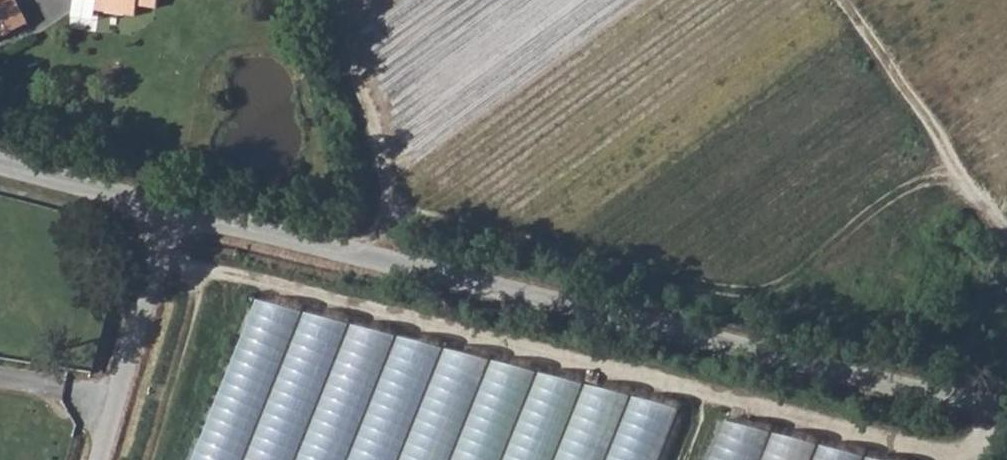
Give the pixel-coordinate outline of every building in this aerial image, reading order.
[(13,17),(4,0),(0,0),(0,23),(13,17)] [(91,9),(132,14),(134,2),(157,5),(157,0),(91,0),(91,9)] [(13,17),(0,23),(0,41),(20,31),(13,17)] [(709,404),(691,459),(882,459),(709,404)]
